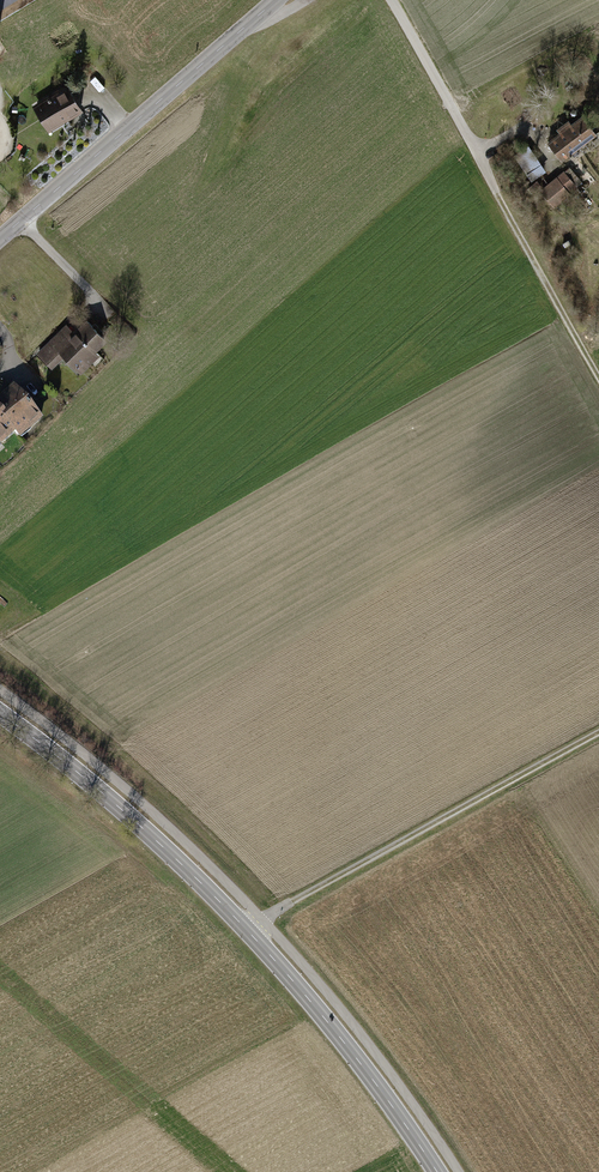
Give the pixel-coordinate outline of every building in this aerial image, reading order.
[(64,86),(32,107),(47,131),(80,111),(64,86)] [(579,113),(547,143),(565,162),(597,133),(579,113)] [(548,171),(528,144),(511,156),(530,183),(548,171)] [(563,169),(541,189),(556,206),(568,196),(572,201),(583,191),(575,182),(580,178),(570,167),(565,172),(563,169)] [(66,324),(36,354),(51,368),(62,357),(78,373),(98,353),(95,350),(106,339),(85,318),(73,330),(66,324)] [(13,433),(20,441),(42,420),(11,386),(0,395),(0,444),(13,433)]
